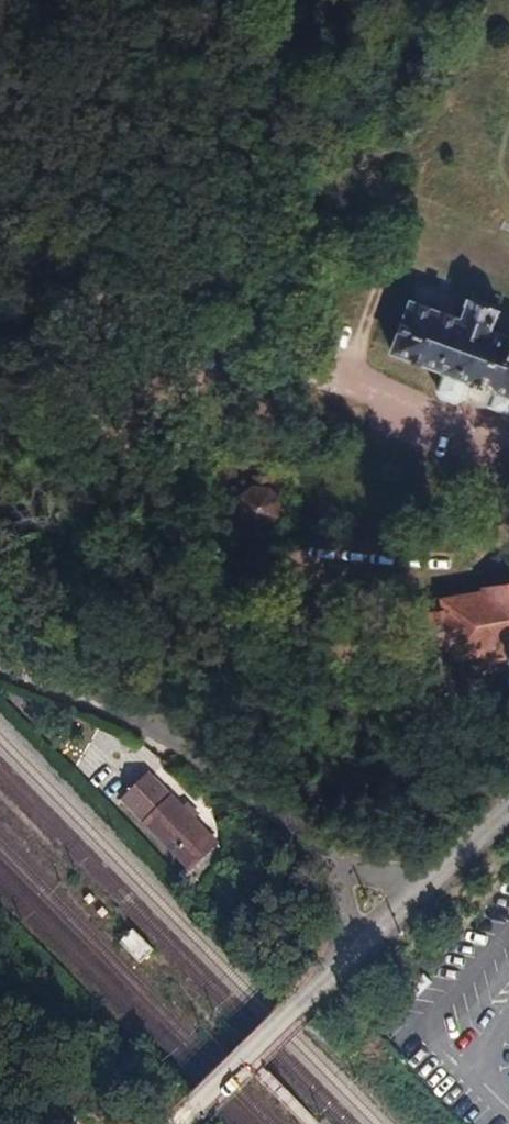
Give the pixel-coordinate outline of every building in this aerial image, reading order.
[(487,333),(494,311),(471,302),(469,305),(467,305),(460,324),(409,305),(391,356),(441,374),(443,380),(438,394),(440,402),(454,407),(461,403),(467,385),(495,395),(490,410),(508,417),(508,341),(487,333)] [(467,385),(461,403),(468,408),(477,412),(484,412),(490,410),(495,395),(467,385)] [(269,484),(253,483),(253,493),(244,499),(242,496),(231,495),(230,518),(240,518),(248,529),(247,534),(242,534),(241,540),(246,540),(246,542),(264,543),(265,531),(276,521),(286,522),(288,505),(278,504),(268,493),(269,484)] [(482,592),(483,600),(441,608),(443,619),(415,625),(407,633),(411,652),(419,657),(450,652),(451,661),(468,658),(469,665),(474,664),(475,676),(504,672),(504,675),(508,675),(508,677),(508,587),(482,592)] [(216,849),(149,782),(123,807),(190,874),(216,849)] [(118,946),(141,963),(154,947),(131,929),(118,946)]
